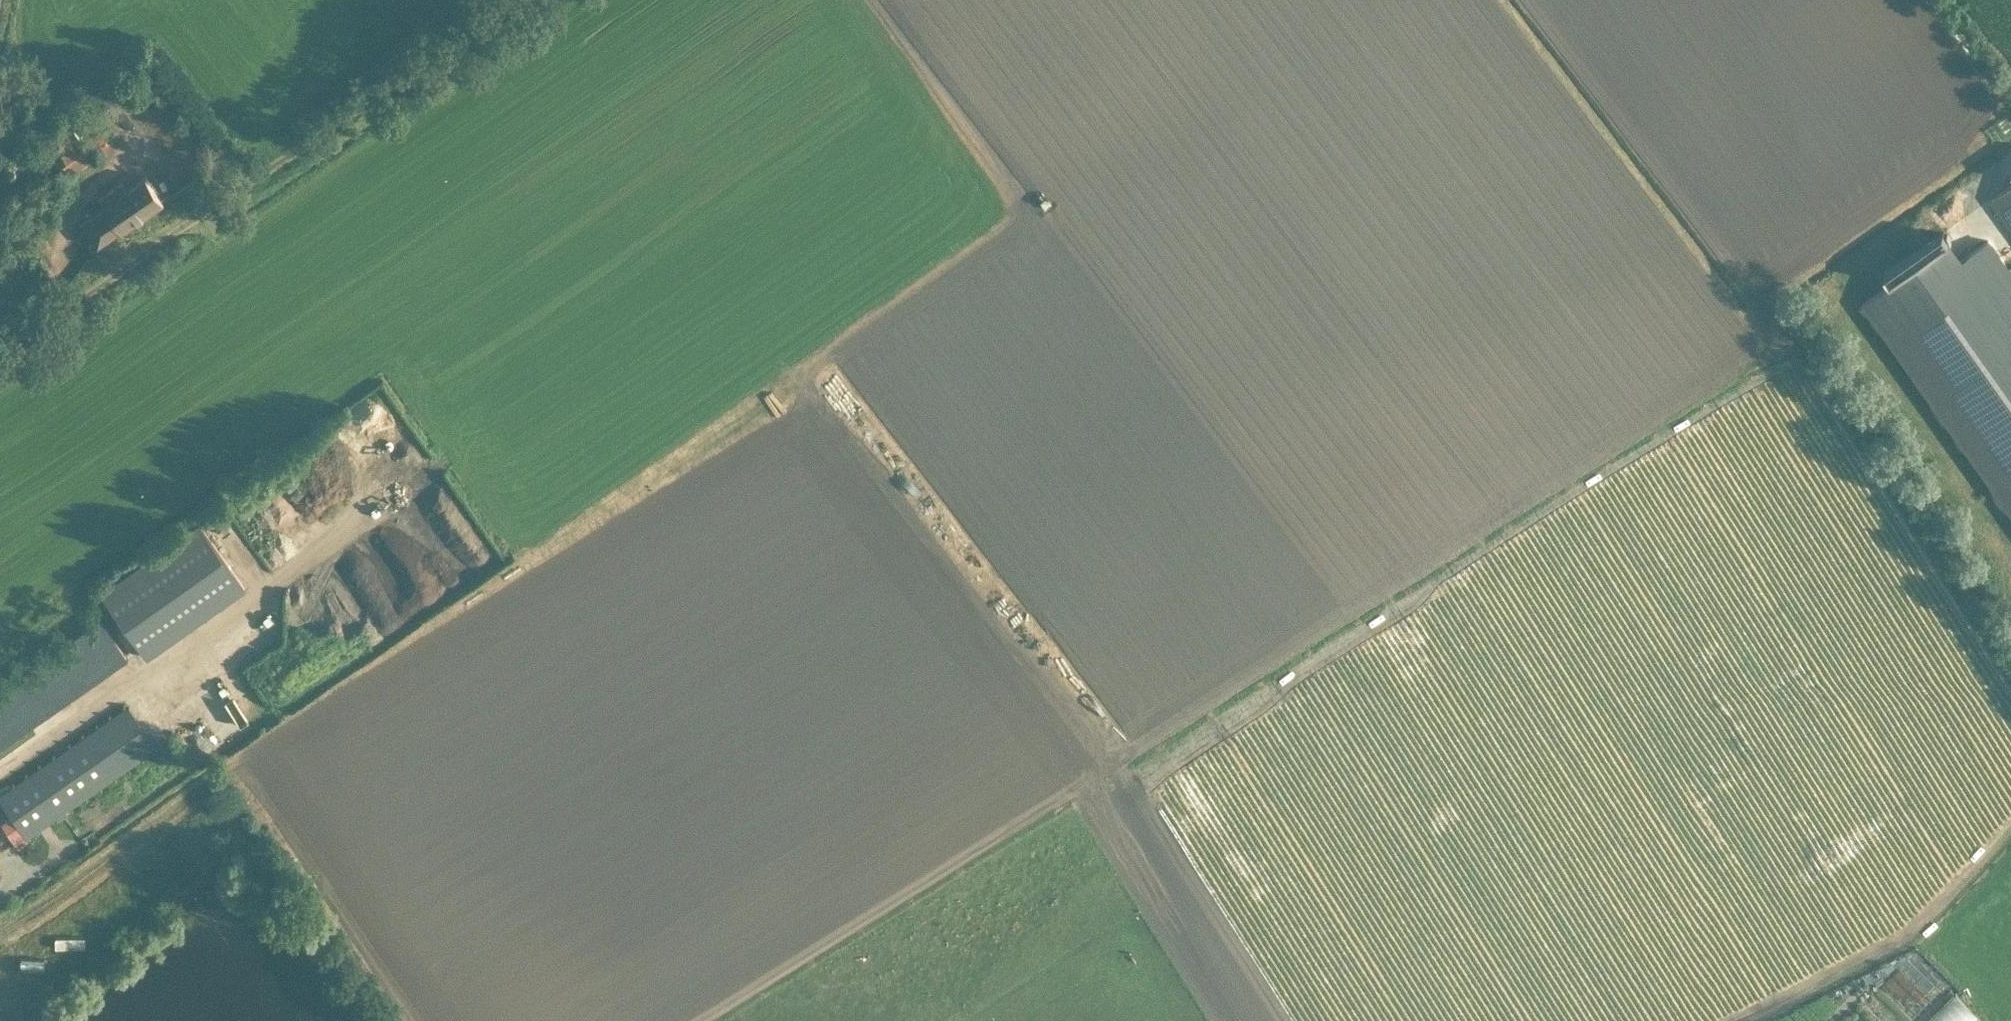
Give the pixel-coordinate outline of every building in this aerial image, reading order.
[(81,128),(51,148),(65,169),(95,150),(81,128)] [(73,214),(92,241),(158,196),(139,168),(73,214)] [(1989,193),(2010,224),(2010,177),(1989,193)] [(1857,295),(2010,509),(2010,258),(1992,232),(1967,250),(1951,228),(1857,295)] [(102,588),(148,653),(245,586),(197,519),(102,588)] [(26,871),(92,825),(79,806),(160,750),(118,688),(0,769),(0,833),(26,871)] [(1930,1020),(1984,1020),(1957,994),(1930,1020)]
